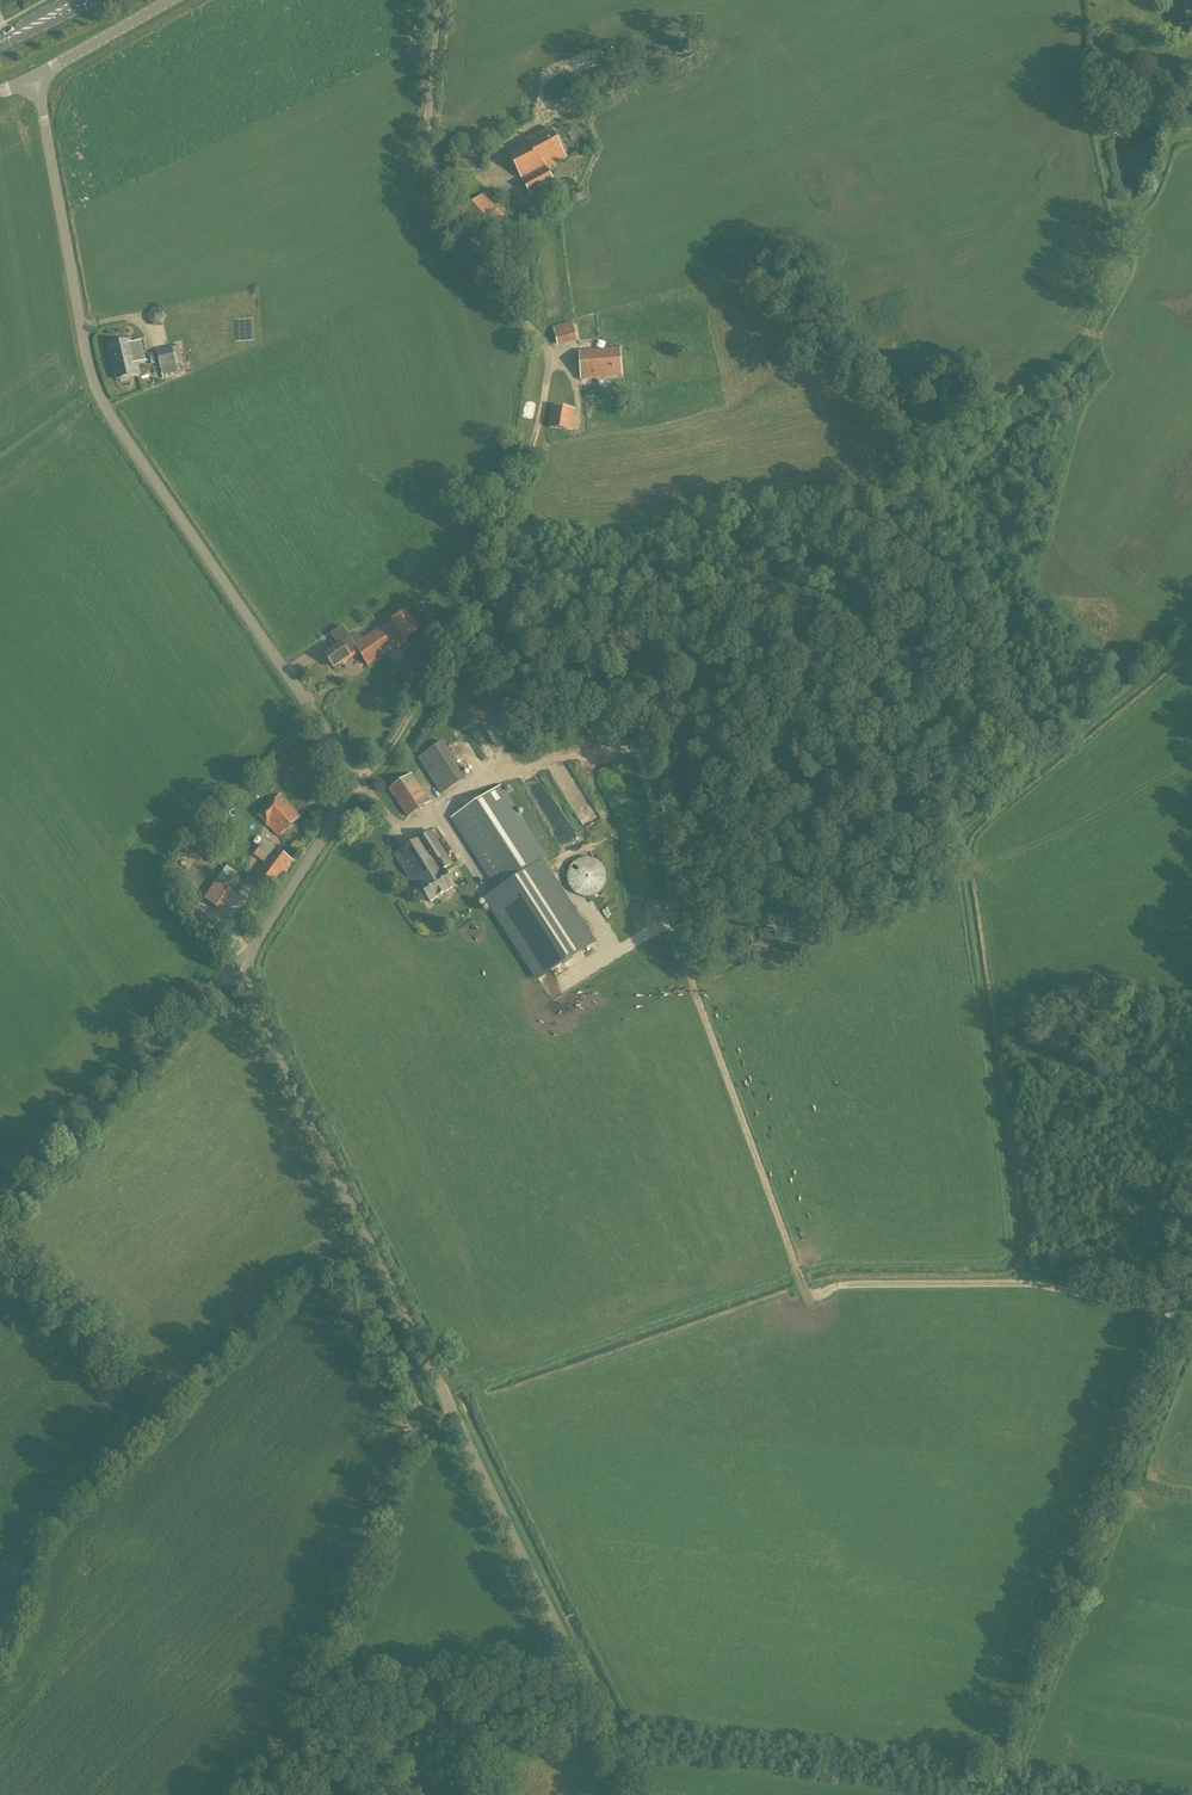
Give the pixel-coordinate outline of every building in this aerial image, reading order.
[(1189,37),(1191,37),(1191,0),(1184,0),(1187,24),(1180,25),(1181,37),(1189,36),(1189,37)] [(507,152),(522,181),(523,181),(532,198),(556,185),(547,168),(566,159),(551,128),(525,142),(507,152)] [(581,190),(569,193),(572,203),(584,199),(581,190)] [(474,230),(496,211),(482,195),(460,215),(474,230)] [(163,309),(150,310),(151,323),(164,322),(163,309)] [(573,321),(553,327),(557,347),(578,341),(573,321)] [(136,358),(135,358),(131,340),(109,345),(117,380),(139,374),(136,358)] [(161,369),(162,376),(178,372),(177,365),(172,346),(156,349),(161,369)] [(622,377),(620,348),(578,352),(581,380),(622,377)] [(155,387),(152,379),(143,383),(146,391),(155,387)] [(575,416),(576,410),(550,406),(547,427),(572,431),(572,430),(580,431),(583,417),(575,416)] [(416,604),(429,622),(440,615),(427,596),(416,604)] [(390,621),(354,645),(359,653),(368,666),(404,642),(420,631),(405,610),(390,621)] [(359,653),(354,645),(354,646),(349,638),(325,654),(333,667),(342,662),(343,664),(359,653)] [(418,757),(442,794),(467,778),(443,741),(418,757)] [(412,773),(388,789),(407,818),(431,801),(412,773)] [(482,900),(491,914),(536,984),(539,982),(596,945),(542,861),(545,860),(548,858),(501,786),(482,798),(451,819),(460,833),(497,890),(482,900)] [(259,815),(279,836),(300,816),(280,795),(259,815)] [(415,887),(419,885),(430,902),(455,886),(444,870),(452,864),(431,831),(397,853),(414,880),(411,882),(415,887)] [(271,844),(266,851),(270,854),(258,870),(276,884),(279,881),(293,860),(271,844)] [(568,877),(568,878),(568,880),(568,882),(569,884),(569,885),(570,887),(571,888),(572,890),(573,891),(574,892),(576,893),(577,894),(579,895),(581,896),(584,897),(585,897),(587,897),(588,897),(590,897),(592,896),(594,896),(596,895),(597,894),(599,893),(601,892),(602,891),(602,890),(604,888),(604,887),(605,885),(606,883),(606,881),(607,879),(607,877),(607,876),(606,874),(606,872),(605,870),(604,868),(603,867),(603,866),(602,865),(601,864),(600,863),(598,861),(596,860),(594,860),(593,859),(591,858),(589,858),(587,858),(584,858),(583,859),(581,859),(579,860),(577,861),(575,862),(574,864),(573,865),(572,866),(571,867),(570,868),(569,870),(569,871),(568,873),(568,875),(568,877)] [(219,909),(234,890),(219,879),(205,897),(219,909)]
